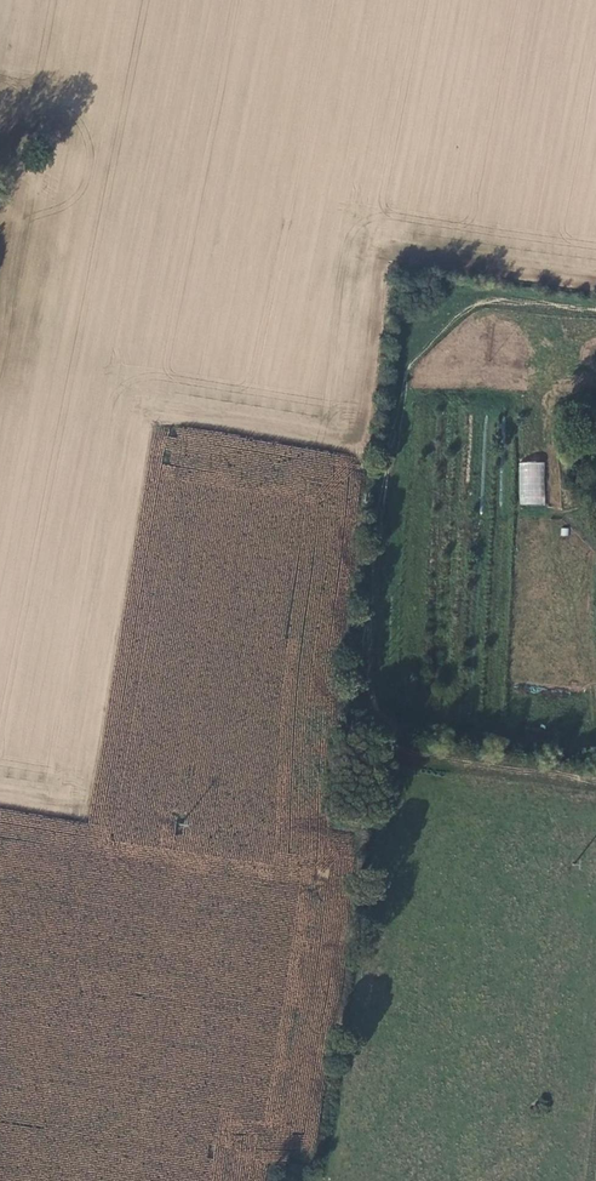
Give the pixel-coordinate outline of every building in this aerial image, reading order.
[(545,463),(519,462),(518,505),(544,505),(545,463)]
